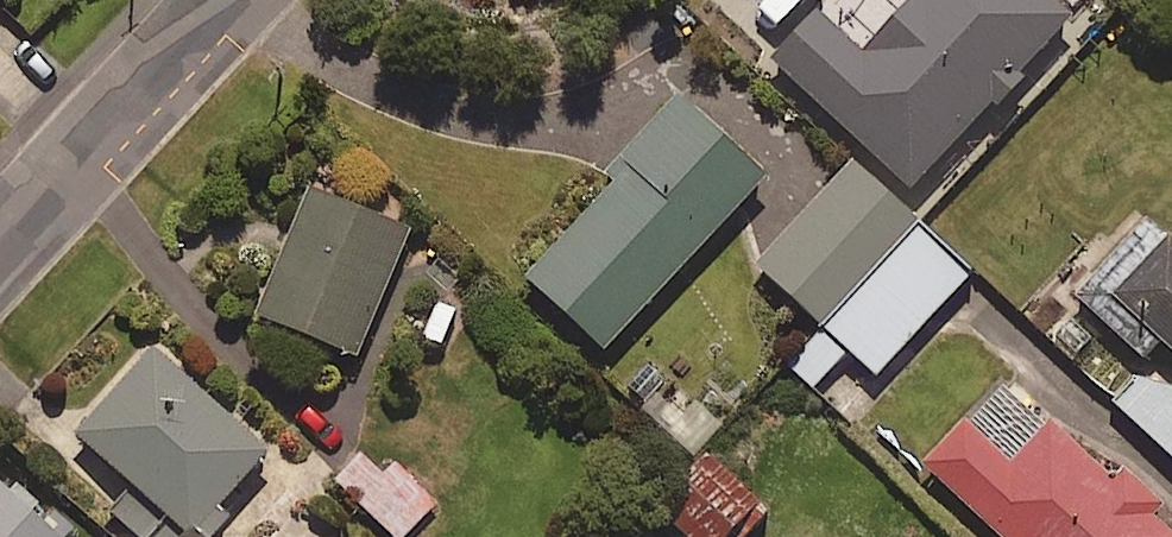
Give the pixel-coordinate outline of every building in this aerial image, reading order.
[(914,189),(989,107),(997,115),(1031,78),(1022,70),(1074,14),(1058,0),(917,0),(913,5),(908,0),(844,0),(840,4),(880,40),(865,57),(818,14),(774,62),(914,189)] [(770,179),(683,96),(623,159),(634,169),(530,278),(606,351),(770,179)] [(823,324),(786,363),(815,391),(852,351),(878,376),(974,273),(855,162),(759,265),(823,324)] [(413,230),(313,188),(258,315),(358,358),(413,230)] [(1157,228),(1085,305),(1145,360),(1164,340),(1171,348),(1171,241),(1157,228)] [(1097,339),(1066,310),(1041,336),(1072,366),(1097,339)] [(157,349),(79,434),(137,488),(114,512),(140,536),(215,536),(230,520),(219,509),(271,454),(157,349)] [(1162,355),(1116,403),(1171,455),(1171,364),(1162,355)] [(1159,517),(1168,508),(1126,468),(1115,480),(1008,379),(926,466),(1002,536),(1171,536),(1171,529),(1159,517)] [(393,463),(384,472),(364,454),(337,483),(396,536),(405,536),(436,503),(393,463)] [(716,467),(669,520),(689,536),(752,536),(771,517),(716,467)] [(0,483),(0,536),(59,536),(0,483)]
